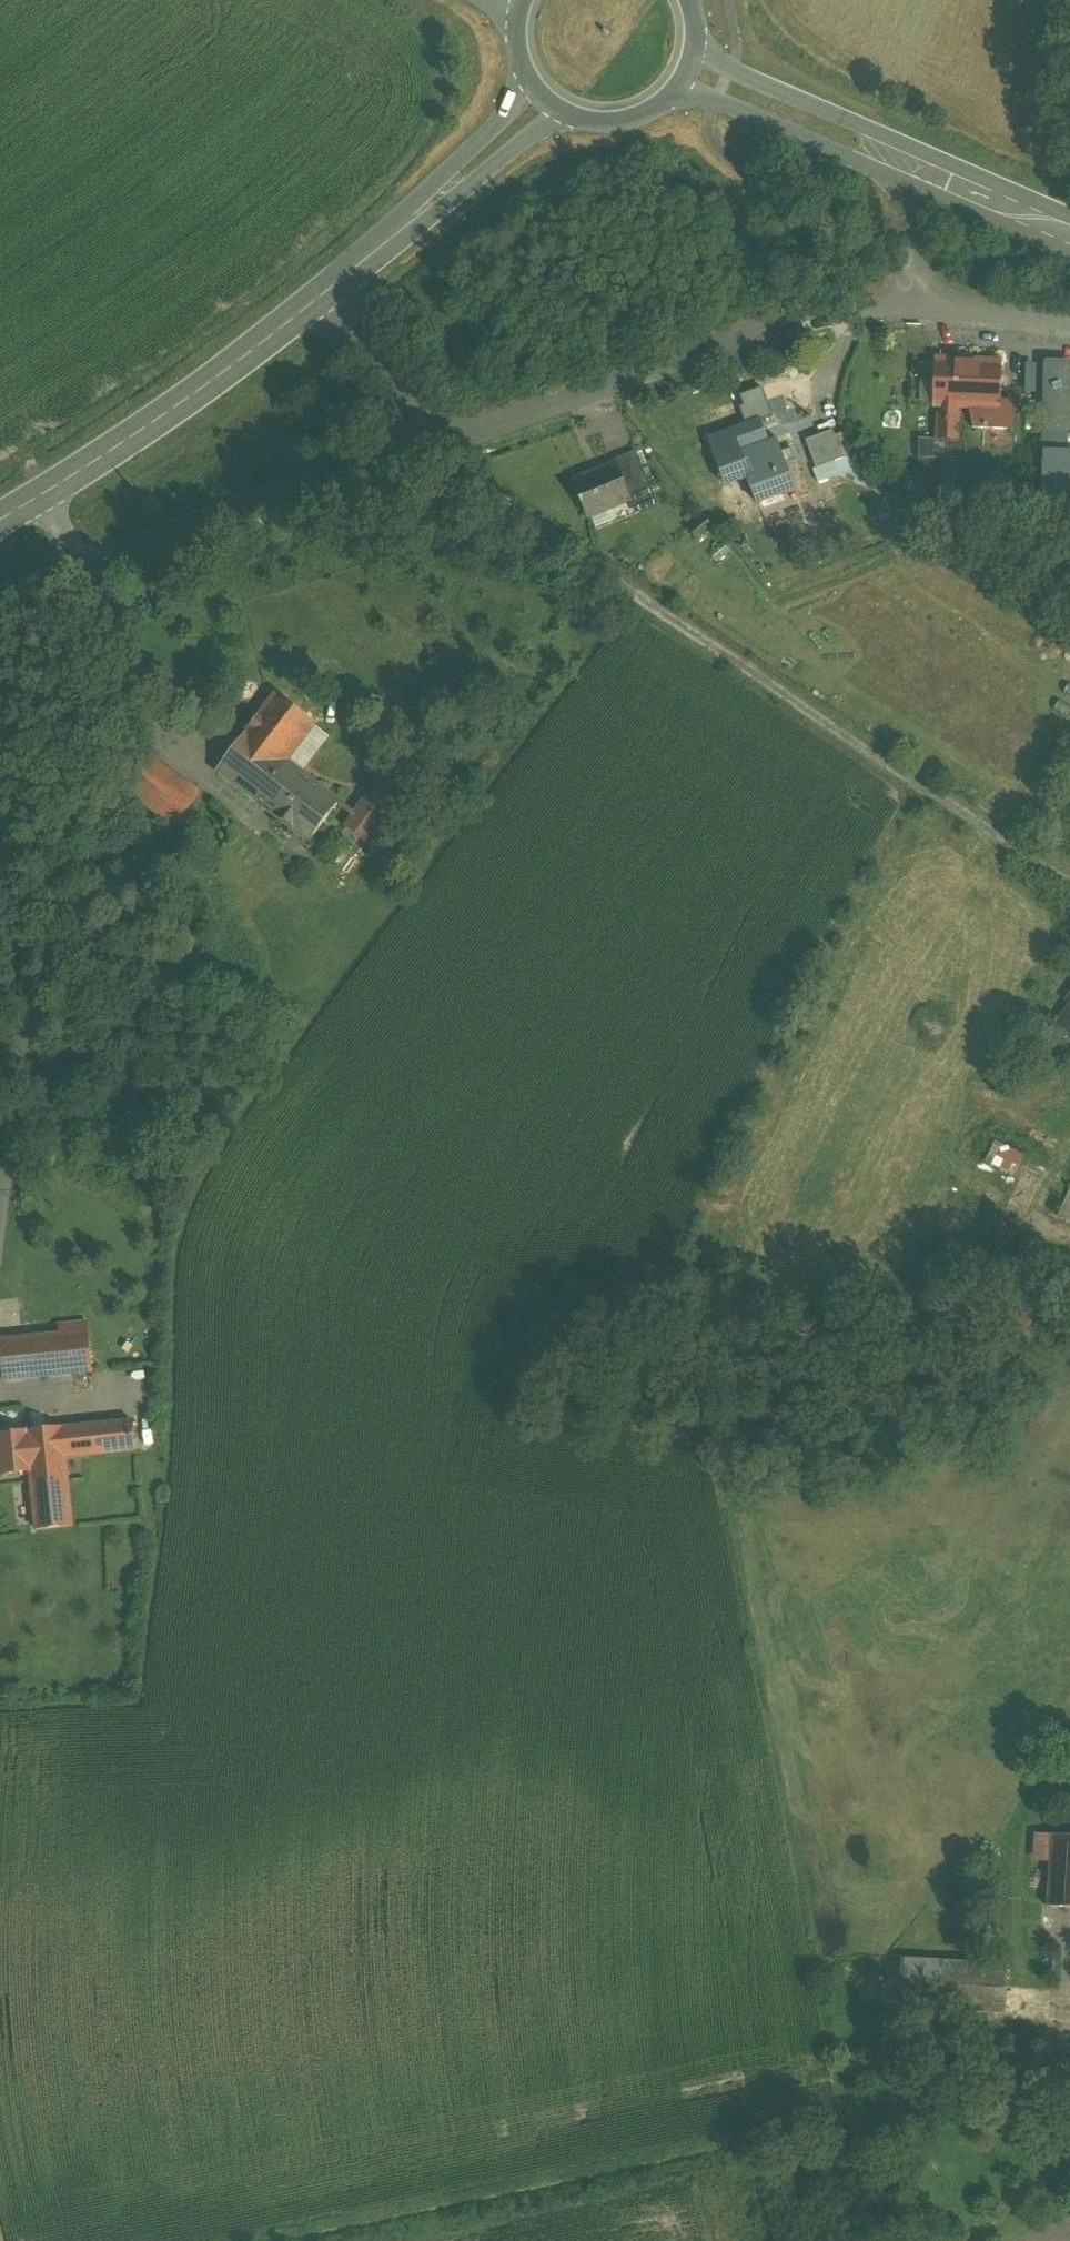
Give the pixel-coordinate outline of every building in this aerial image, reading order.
[(999,363),(937,360),(935,406),(937,407),(936,439),(936,440),(958,441),(959,408),(969,408),(973,428),(1012,430),(1013,409),(997,408),(999,363)] [(1032,393),(1043,393),(1043,364),(1032,364),(1032,393)] [(1067,454),(1069,397),(1045,396),(1040,510),(1069,511),(1069,455),(1067,454)] [(833,431),(806,441),(816,469),(843,459),(833,431)] [(777,439),(740,453),(747,471),(745,471),(751,487),(753,486),(760,504),(796,491),(777,439)] [(958,441),(936,440),(936,439),(919,439),(918,461),(958,462),(958,441)] [(636,453),(612,462),(614,466),(615,466),(629,501),(652,492),(636,453)] [(614,466),(574,482),(588,518),(629,501),(615,466),(614,466)] [(635,505),(598,520),(601,529),(638,514),(635,505)] [(310,722),(273,694),(244,732),(282,760),(310,722)] [(244,732),(215,770),(307,840),(336,801),(282,760),(244,732)] [(196,795),(147,757),(122,789),(153,812),(171,826),(172,826),(196,795)] [(386,787),(365,816),(355,809),(342,826),(374,849),(408,803),(386,787)] [(171,826),(153,812),(143,826),(161,840),(171,826)] [(1057,1024),(1069,1034),(1069,1005),(1057,1024)] [(1019,1165),(1028,1169),(1034,1156),(1001,1142),(992,1164),(1015,1174),(1019,1165)] [(1058,1219),(1069,1225),(1069,1193),(1058,1219)] [(0,1342),(0,1347),(3,1381),(92,1372),(88,1333),(0,1342)] [(0,1436),(0,1462),(1,1476),(29,1473),(35,1531),(72,1527),(65,1458),(135,1451),(131,1421),(0,1436)] [(1052,1836),(1046,1922),(1047,1922),(1044,1979),(1069,1980),(1069,1837),(1052,1836)] [(999,1888),(980,1890),(989,1968),(1008,1965),(999,1888)] [(1008,1970),(933,1965),(933,1964),(900,1963),(898,2007),(1006,2013),(1008,1970)]
